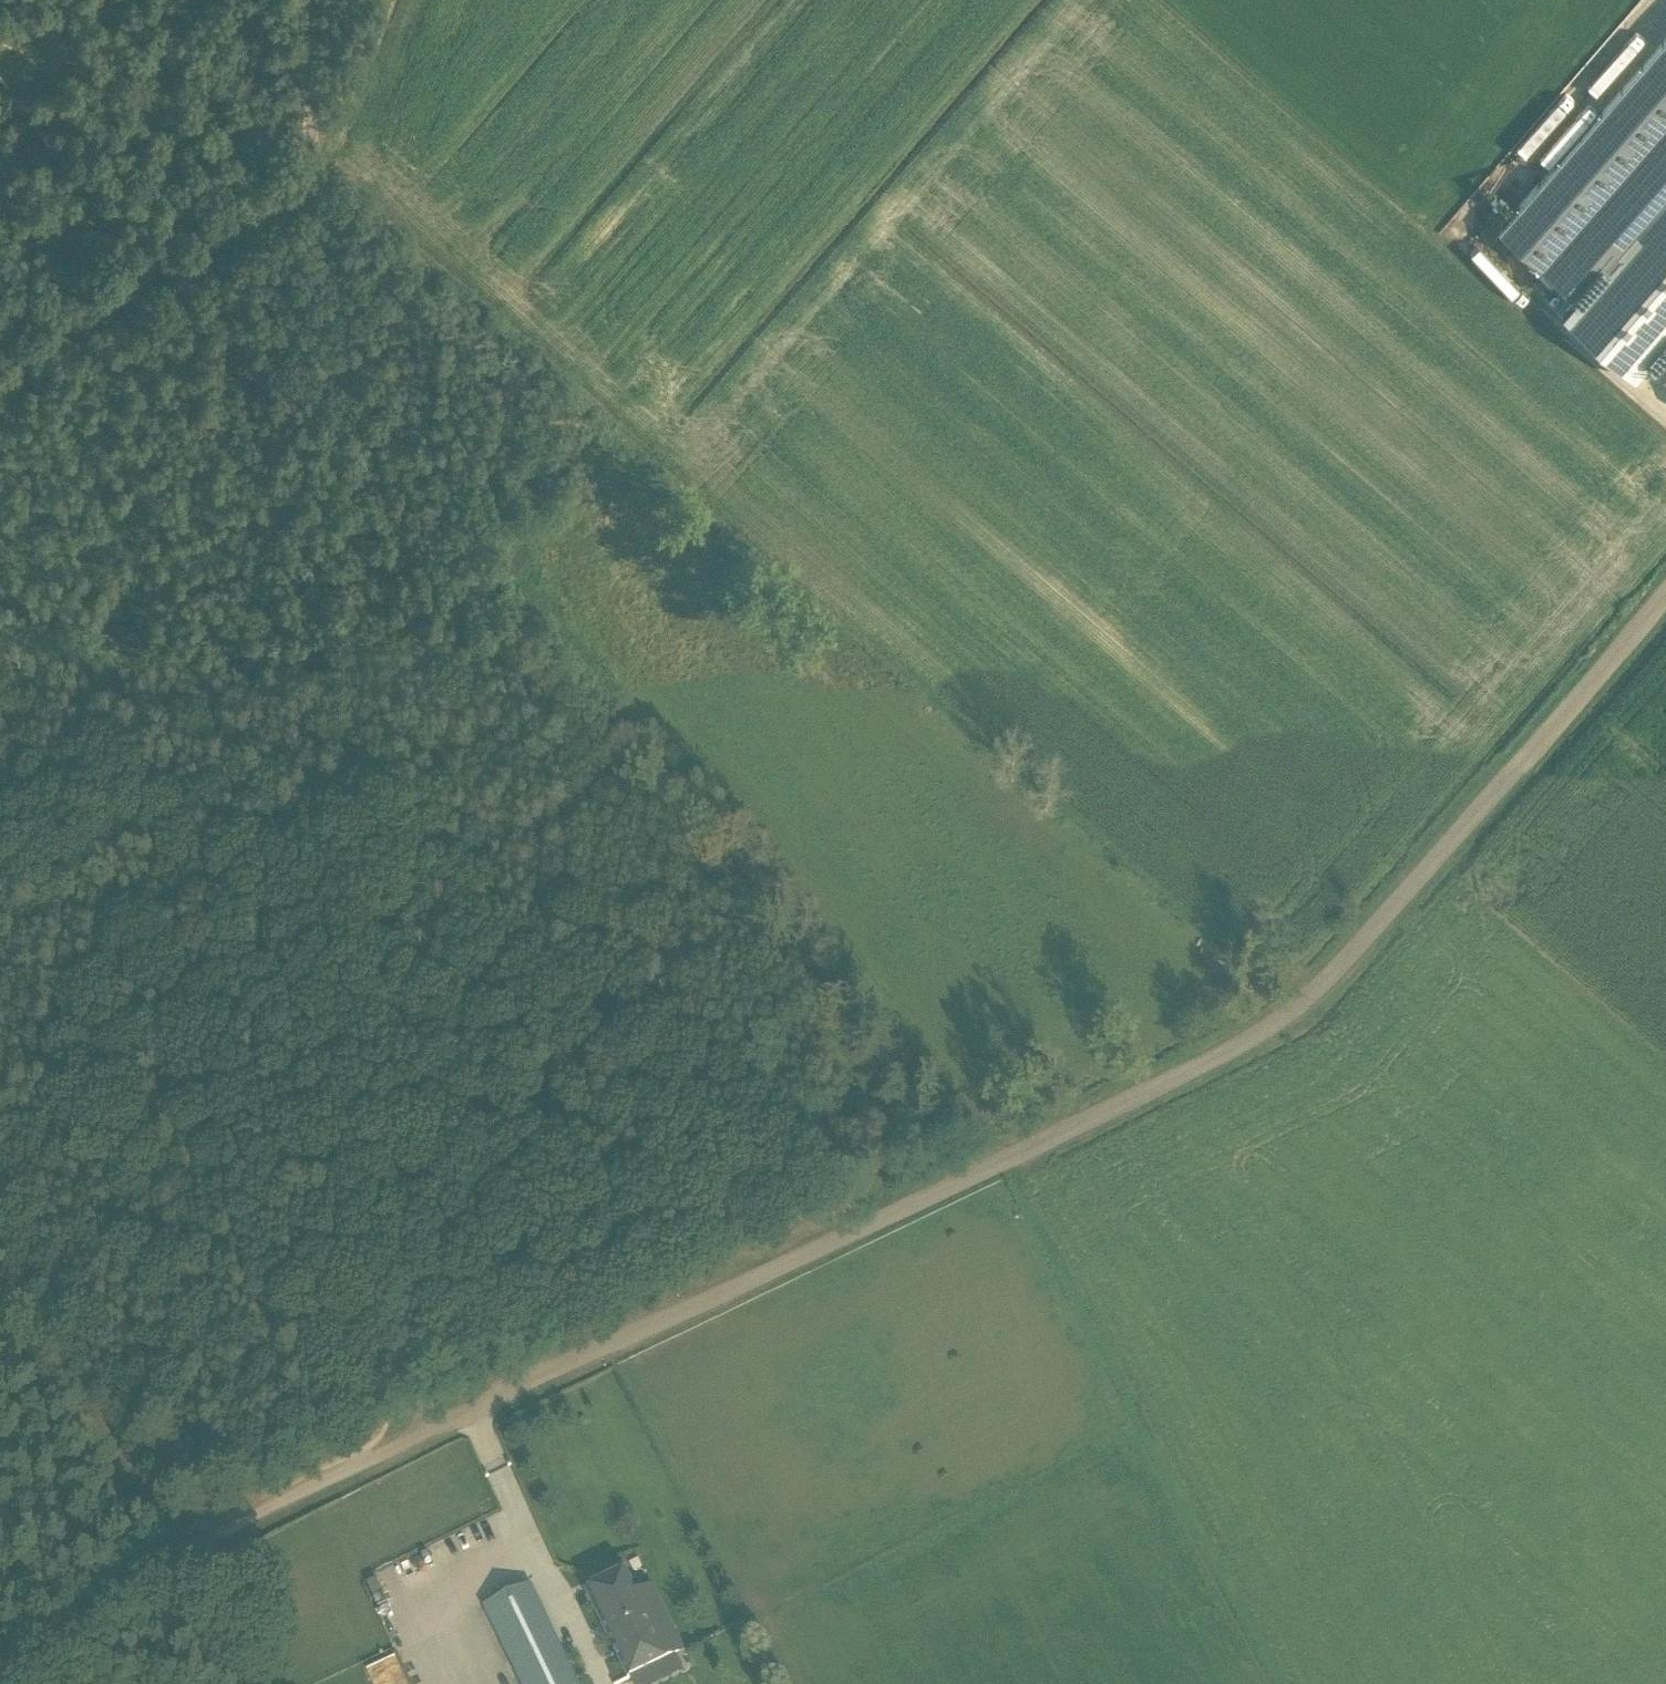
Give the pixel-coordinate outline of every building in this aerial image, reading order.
[(1501,228),(1580,297),(1566,313),(1637,374),(1650,359),(1665,372),(1665,40),(1501,228)] [(586,1593),(629,1681),(685,1654),(660,1604),(645,1612),(626,1574),(586,1593)] [(535,1595),(487,1617),(519,1683),(578,1683),(535,1595)] [(408,1680),(396,1653),(363,1667),(370,1683),(399,1683),(408,1680)]
